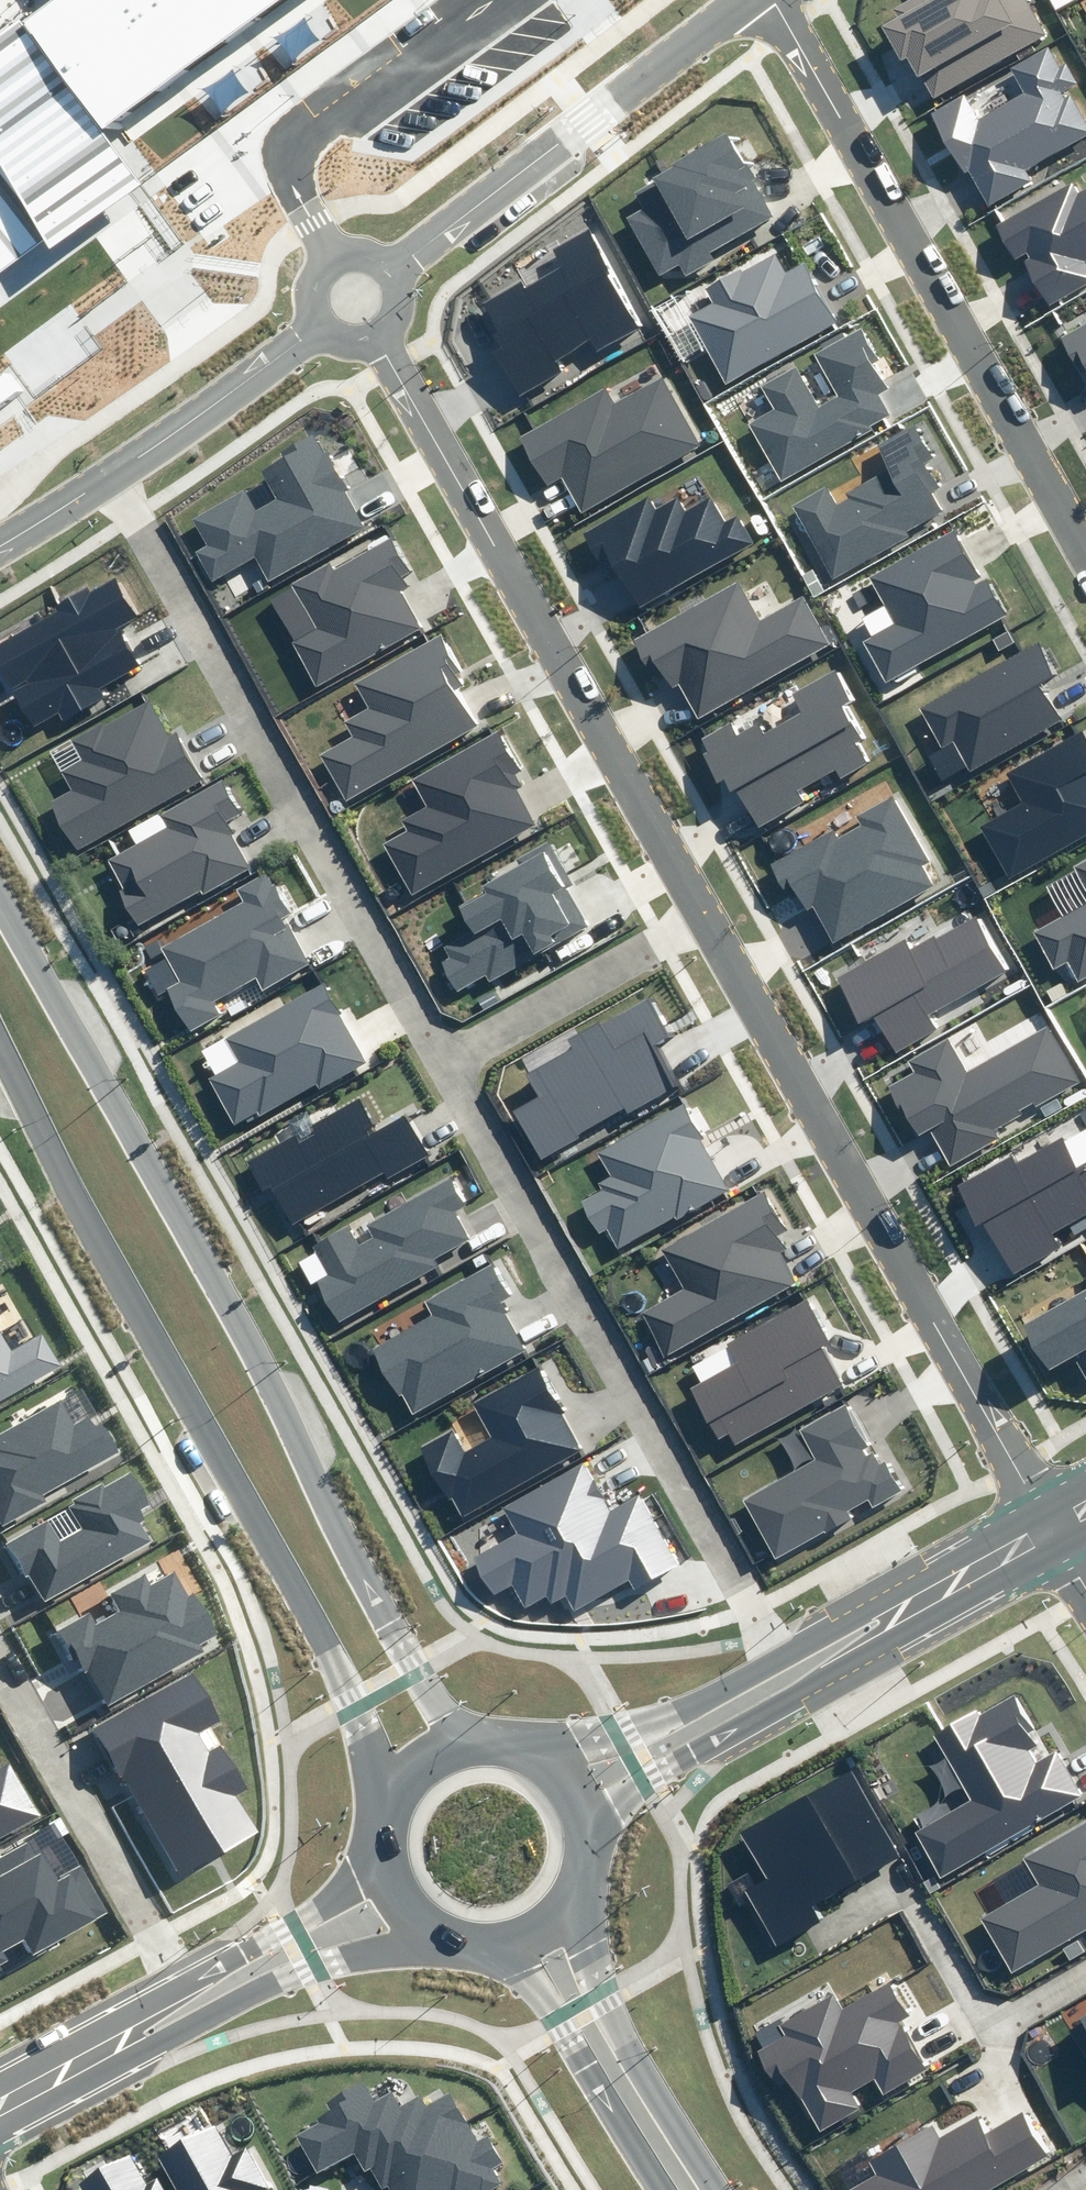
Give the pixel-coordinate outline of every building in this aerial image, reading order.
[(19,21),(94,122),(271,0),(48,0),(19,21)] [(882,25),(901,60),(907,56),(932,101),(1047,38),(1026,0),(909,0),(895,8),(900,16),(882,25)] [(278,35),(271,37),(278,42),(285,49),(289,56),(291,63),(295,55),(303,48),(311,43),(321,39),(315,34),(308,27),(306,22),(305,16),(300,21),(294,27),(286,31),(278,35)] [(113,203),(140,183),(94,122),(19,21),(0,35),(0,164),(44,240),(48,249),(113,203)] [(933,113),(985,205),(1029,180),(1023,170),(1085,135),(1085,115),(1072,89),(1079,85),(1069,66),(1059,71),(1046,48),(1013,67),(1026,91),(981,116),(968,94),(933,113)] [(206,87),(199,89),(206,94),(213,101),(217,108),(219,115),(223,107),(231,100),(239,95),(248,91),(243,86),(236,79),(234,73),(233,68),(228,73),(222,79),(214,83),(206,87)] [(672,168),(718,247),(772,215),(727,137),(672,168)] [(44,240),(0,164),(0,272),(44,240)] [(718,247),(672,168),(634,190),(644,206),(628,215),(660,272),(677,263),(685,277),(714,260),(709,252),(718,247)] [(1047,302),(1085,280),(1085,264),(1083,259),(1085,258),(1085,189),(1077,194),(1072,185),(996,226),(1015,259),(1022,256),(1047,302)] [(492,349),(519,396),(562,371),(556,361),(589,343),(596,356),(644,328),(588,231),(552,252),(563,270),(528,289),(523,281),(484,304),(505,342),(492,349)] [(710,303),(689,314),(725,382),(836,323),(804,263),(784,274),(774,256),(742,273),(739,268),(701,287),(710,303)] [(1059,338),(1085,390),(1085,324),(1059,338)] [(775,409),(750,422),(781,478),(893,417),(879,392),(890,386),(877,362),(882,360),(865,327),(816,353),(839,396),(818,407),(797,368),(763,386),(775,409)] [(5,373),(0,377),(0,405),(19,391),(5,373)] [(561,476),(581,512),(703,444),(665,374),(613,403),(605,389),(520,436),(546,484),(561,476)] [(828,488),(795,505),(831,574),(944,515),(934,497),(941,493),(926,464),(935,459),(916,424),(878,445),(892,472),(834,501),(828,488)] [(707,439),(708,441),(709,442),(711,443),(714,443),(716,442),(717,441),(718,439),(719,437),(719,435),(718,433),(716,431),(714,430),(712,430),(710,430),(708,432),(707,433),(706,435),(706,437),(707,439)] [(268,582),(366,530),(316,437),(263,466),(280,499),(255,512),(244,492),(195,518),(209,544),(195,551),(212,582),(255,559),(268,582)] [(614,560),(640,606),(751,544),(736,517),(725,523),(711,498),(686,512),(679,498),(657,510),(649,496),(580,534),(599,568),(614,560)] [(982,585),(955,534),(870,579),(896,626),(864,643),(885,683),(1011,615),(991,580),(982,585)] [(316,628),(295,640),(318,680),(416,625),(392,584),(407,576),(387,540),(332,571),(330,562),(291,584),(316,628)] [(0,645),(0,662),(37,724),(57,713),(62,722),(103,699),(97,688),(138,664),(119,630),(139,618),(115,579),(92,592),(88,586),(50,608),(53,614),(0,645)] [(680,683),(699,718),(828,645),(799,595),(760,617),(738,579),(629,640),(646,669),(657,663),(671,688),(680,683)] [(349,735),(319,754),(347,800),(474,722),(453,688),(466,680),(437,632),(354,683),(368,707),(342,723),(349,735)] [(1042,682),(1055,675),(1037,643),(921,705),(944,746),(955,740),(970,768),(1062,720),(1042,682)] [(726,727),(705,738),(754,826),(802,799),(797,791),(836,769),(841,777),(868,762),(858,744),(866,739),(849,708),(859,702),(840,667),(792,694),(801,711),(759,735),(754,726),(732,738),(726,727)] [(165,734),(148,704),(79,742),(88,758),(63,772),(72,788),(48,802),(76,853),(209,780),(179,727),(165,734)] [(381,844),(411,896),(537,826),(514,784),(527,777),(500,729),(411,779),(426,806),(401,820),(406,830),(381,844)] [(1009,773),(1025,801),(978,828),(1008,881),(1085,837),(1085,731),(1009,773)] [(244,814),(224,778),(159,814),(164,824),(107,857),(125,889),(119,892),(138,924),(201,889),(205,895),(250,869),(225,825),(244,814)] [(811,906),(833,943),(932,887),(921,867),(930,862),(893,798),(858,818),(863,826),(839,839),(835,832),(776,865),(802,911),(811,906)] [(330,810),(331,812),(333,814),(336,815),(338,815),(341,814),(343,812),(344,810),(345,808),(345,805),(344,803),(342,801),(340,799),(337,799),(335,799),(332,800),(330,802),(329,805),(329,807),(330,810)] [(454,960),(444,966),(457,989),(484,974),(488,981),(592,924),(573,889),(580,886),(550,833),(512,853),(517,863),(478,884),(483,892),(459,905),(475,935),(448,950),(454,960)] [(1070,864),(1085,893),(1085,855),(1070,864)] [(240,904),(161,946),(180,981),(166,989),(188,1030),(220,1013),(212,998),(258,974),(264,986),(310,962),(286,918),(292,914),(268,869),(232,889),(240,904)] [(1034,933),(1054,969),(1069,960),(1079,978),(1085,974),(1085,905),(1034,933)] [(937,1015),(1010,973),(976,913),(910,951),(905,942),(840,978),(864,1021),(872,1016),(895,1055),(944,1027),(937,1015)] [(116,936),(117,938),(119,940),(121,940),(124,941),(126,940),(128,938),(130,936),(131,934),(131,931),(130,929),(128,927),(126,925),(123,925),(120,925),(118,926),(116,928),(115,931),(115,933),(116,936)] [(367,1062),(324,985),(224,1040),(235,1059),(205,1076),(235,1130),(315,1085),(318,1090),(367,1062)] [(537,1096),(512,1110),(541,1161),(676,1084),(655,1047),(672,1038),(650,1000),(575,1042),(578,1048),(526,1077),(537,1096)] [(996,1130),(1078,1084),(1047,1028),(967,1073),(949,1041),(912,1061),(918,1072),(894,1086),(921,1133),(927,1130),(948,1167),(1001,1138),(996,1130)] [(298,1133),(248,1162),(263,1189),(271,1185),(293,1224),(382,1173),(385,1179),(430,1154),(406,1113),(383,1126),(364,1092),(309,1123),(315,1133),(302,1140),(298,1133)] [(685,1106),(597,1154),(610,1176),(596,1184),(600,1192),(581,1203),(598,1235),(608,1229),(621,1252),(732,1191),(685,1106)] [(960,1183),(1011,1271),(1059,1244),(1052,1232),(1085,1213),(1085,1162),(1078,1166),(1062,1139),(1013,1167),(1007,1156),(960,1183)] [(470,1208),(454,1179),(368,1227),(374,1238),(361,1246),(350,1227),(314,1247),(330,1276),(318,1283),(339,1322),(438,1267),(434,1259),(471,1238),(458,1214),(470,1208)] [(641,1311),(666,1356),(797,1284),(772,1239),(786,1232),(764,1193),(661,1251),(682,1289),(641,1311)] [(512,1297),(494,1264),(423,1303),(431,1316),(371,1349),(398,1396),(403,1394),(413,1411),(524,1350),(499,1304),(512,1297)] [(1023,1326),(1049,1372),(1072,1359),(1085,1383),(1085,1290),(1023,1326)] [(741,1362),(694,1388),(721,1436),(729,1432),(737,1446),(843,1387),(821,1348),(828,1345),(804,1301),(730,1342),(741,1362)] [(60,1365),(41,1332),(10,1349),(0,1332),(0,1399),(60,1365)] [(582,1450),(539,1372),(476,1406),(494,1438),(466,1453),(454,1431),(420,1450),(449,1502),(453,1500),(462,1516),(582,1450)] [(813,1454),(740,1497),(777,1559),(852,1516),(849,1510),(867,1499),(873,1509),(901,1492),(848,1402),(799,1430),(813,1454)] [(46,1503),(42,1495),(119,1454),(97,1414),(75,1426),(62,1403),(3,1435),(1,1430),(0,1430),(0,1528),(46,1503)] [(544,1545),(610,1509),(584,1461),(502,1506),(517,1534),(473,1558),(494,1597),(509,1588),(522,1610),(546,1597),(550,1603),(568,1593),(544,1545)] [(126,1475),(6,1542),(38,1601),(149,1539),(136,1514),(145,1509),(126,1475)] [(544,1545),(568,1593),(576,1606),(628,1577),(634,1588),(680,1563),(641,1492),(610,1509),(544,1545)] [(93,1611),(56,1631),(82,1678),(90,1674),(106,1703),(201,1651),(198,1644),(215,1635),(194,1596),(189,1598),(177,1575),(155,1588),(148,1576),(109,1597),(116,1610),(98,1620),(93,1611)] [(193,1671),(90,1730),(177,1880),(258,1834),(237,1796),(248,1790),(212,1728),(222,1722),(193,1671)] [(972,1801),(915,1834),(941,1877),(1082,1795),(1055,1750),(1036,1762),(1029,1750),(1036,1746),(1028,1733),(1035,1729),(1015,1694),(978,1715),(976,1711),(934,1735),(972,1801)] [(44,1814),(14,1760),(0,1768),(0,1839),(44,1814)] [(776,1946),(820,1921),(811,1905),(883,1866),(901,1856),(853,1770),(741,1832),(768,1880),(746,1893),(776,1946)] [(1022,1858),(1037,1885),(979,1918),(1011,1973),(1085,1931),(1085,1821),(1022,1858)] [(106,1911),(81,1866),(59,1878),(36,1838),(0,1858),(0,1967),(11,1961),(4,1950),(28,1937),(34,1950),(106,1911)] [(883,2096),(930,2070),(917,2047),(907,2030),(905,2031),(899,2022),(911,2015),(893,1984),(841,2013),(832,1998),(782,2026),(780,2021),(756,2034),(764,2049),(759,2052),(782,2094),(794,2087),(819,2133),(862,2109),(853,2092),(874,2081),(883,2096)] [(1068,2028),(1085,2060),(1085,2018),(1068,2028)] [(353,2156),(363,2173),(371,2169),(383,2189),(388,2185),(391,2189),(489,2189),(500,2184),(491,2169),(502,2163),(487,2138),(477,2144),(448,2094),(427,2106),(419,2093),(401,2103),(393,2089),(374,2100),(363,2080),(323,2103),(327,2109),(313,2117),(315,2122),(292,2135),(316,2177),(353,2156)] [(1050,2151),(1026,2109),(991,2129),(982,2113),(940,2137),(933,2125),(869,2162),(877,2175),(851,2189),(982,2189),(1050,2151)] [(246,2146),(231,2155),(213,2125),(157,2157),(176,2189),(272,2189),(246,2146)] [(129,2156),(79,2185),(82,2189),(163,2189),(157,2179),(146,2185),(129,2156)]
